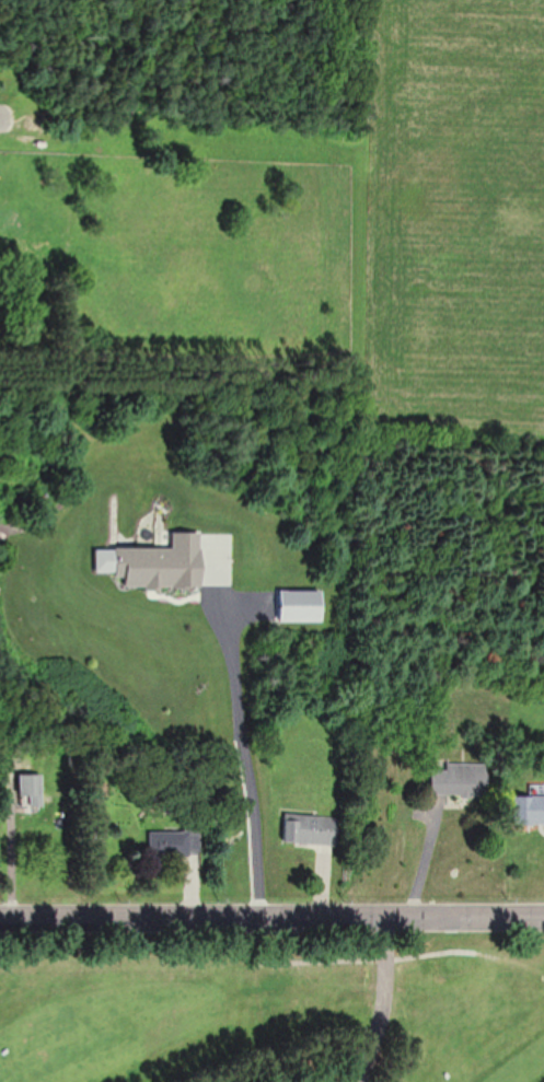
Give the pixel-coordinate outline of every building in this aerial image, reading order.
[(487,796),(487,764),(433,764),(433,796),(487,796)] [(42,807),(42,774),(19,774),(19,807),(42,807)] [(529,792),(529,797),(513,797),(513,827),(543,827),(543,792),(529,792)] [(284,842),(339,844),(340,816),(285,814),(284,842)] [(200,831),(149,832),(149,856),(200,855),(200,831)]
